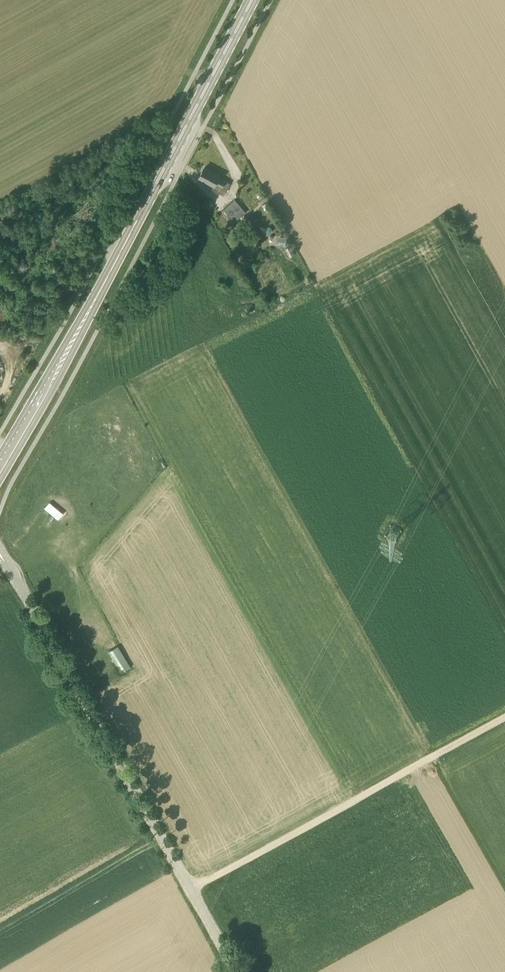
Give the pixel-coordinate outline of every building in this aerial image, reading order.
[(224,195),(229,185),(225,183),(226,181),(219,177),(220,176),(204,168),(199,177),(215,185),(213,189),(224,195)] [(222,211),(233,224),(244,214),(233,201),(222,211)] [(271,209),(267,203),(267,202),(262,205),(266,213),(272,210),(271,209)] [(287,237),(279,236),(278,246),(286,247),(287,237)] [(50,500),(44,507),(58,519),(64,512),(50,500)] [(119,644),(109,650),(121,672),(131,667),(119,644)]
